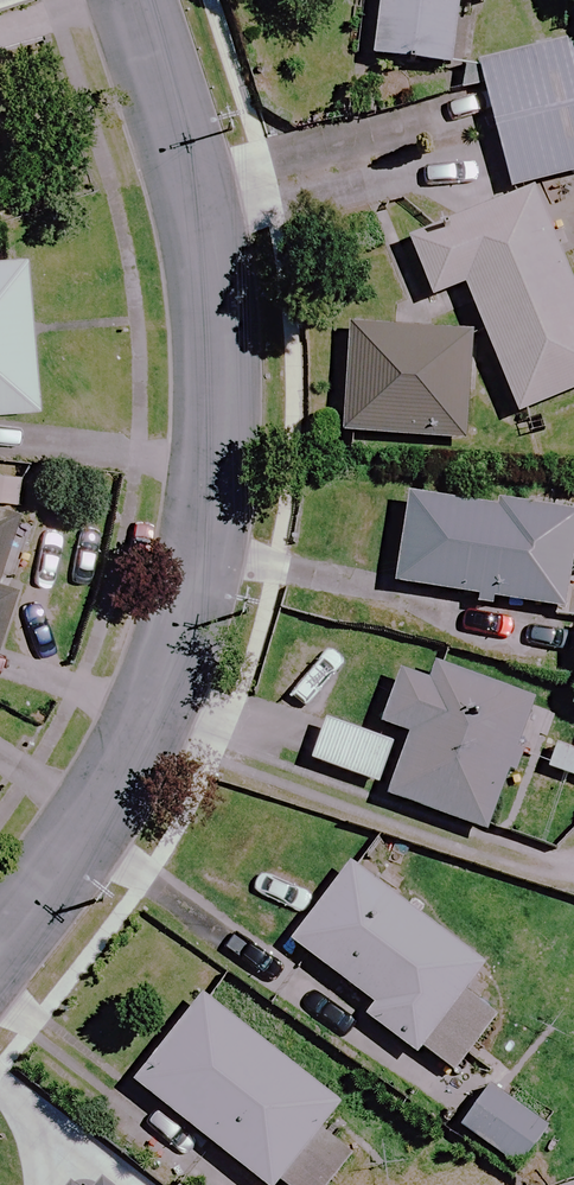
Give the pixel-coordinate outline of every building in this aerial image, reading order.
[(374,62),(450,68),(455,4),(485,6),(486,0),(379,0),(374,62)] [(571,43),(477,70),(511,193),(573,176),(573,54),(571,43)] [(532,195),(409,244),(432,303),(465,290),(515,419),(573,395),(573,300),(532,195)] [(19,258),(0,260),(0,418),(35,414),(19,258)] [(471,334),(343,334),(342,440),(470,441),(471,334)] [(411,501),(403,598),(567,613),(573,540),(573,516),(411,501)] [(12,511),(0,507),(0,546),(12,511)] [(9,589),(0,586),(0,616),(9,589)] [(537,701),(405,652),(377,727),(408,739),(386,800),(487,837),(537,701)] [(390,746),(327,722),(311,765),(374,788),(390,746)] [(480,968),(349,869),(291,946),(370,1006),(362,1018),(448,1083),(495,1021),(460,994),(480,968)] [(203,1001),(133,1086),(254,1184),(270,1184),(333,1107),(203,1001)] [(545,1133),(486,1091),(458,1129),(516,1172),(545,1133)]
